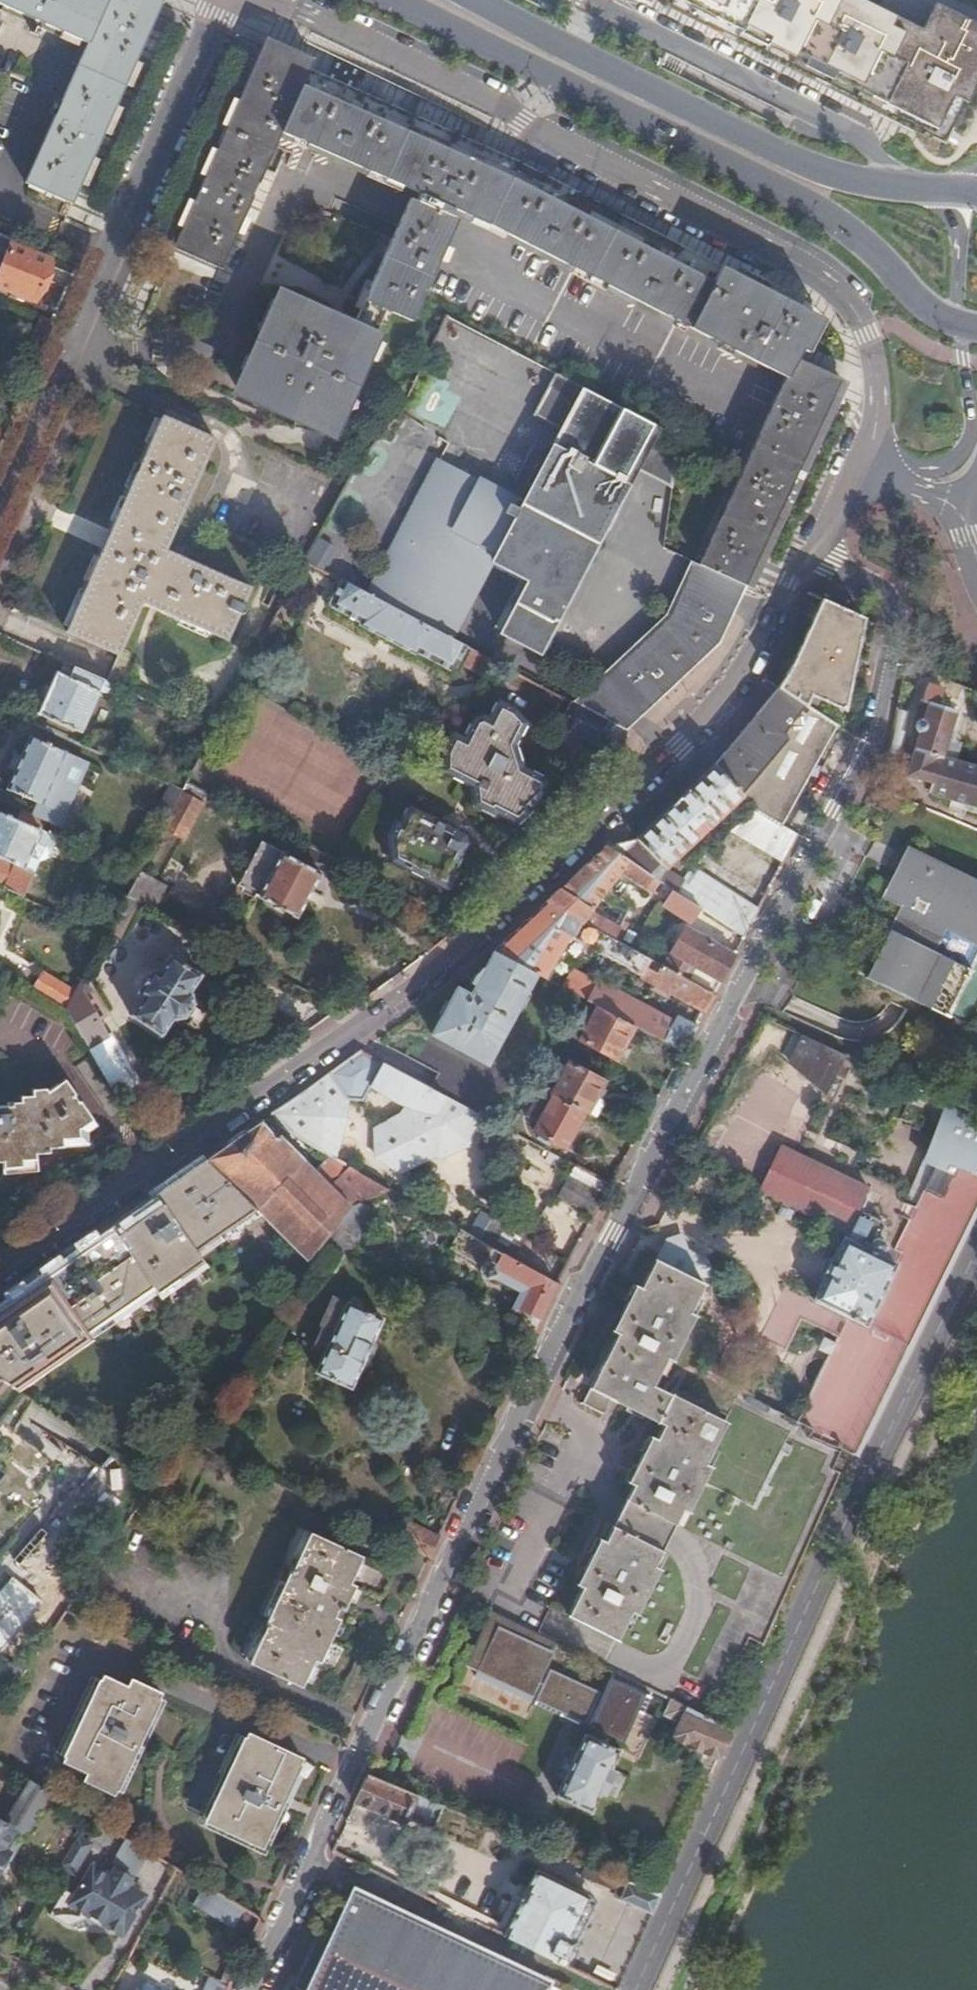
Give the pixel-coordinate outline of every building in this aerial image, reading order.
[(84,47),(25,186),(72,208),(157,15),(124,0),(0,0),(0,11),(84,47)] [(157,15),(163,0),(124,0),(157,15)] [(942,143),(976,78),(976,26),(932,4),(921,25),(918,33),(851,0),(655,0),(942,143)] [(742,279),(704,259),(676,245),(623,218),(568,190),(560,186),(553,183),(520,166),(434,125),(311,67),(313,62),(264,39),(254,62),(283,73),(450,146),(521,177),(562,199),(588,213),(785,318),(760,367),(785,379),(795,359),(816,317),(810,313),(792,304),(742,279)] [(254,62),(171,253),(220,274),(277,140),(404,196),(454,217),(469,224),(504,242),(552,267),(682,335),(757,374),(760,367),(785,318),(588,213),(562,199),(521,177),(450,146),(283,73),(254,62)] [(454,217),(404,196),(386,238),(436,259),(454,217)] [(436,259),(386,238),(347,328),(278,298),(236,396),(329,436),(382,313),(407,323),(436,259)] [(12,245),(0,273),(0,287),(36,301),(52,261),(12,245)] [(444,317),(432,343),(513,381),(525,355),(444,317)] [(840,381),(795,359),(785,379),(781,387),(827,409),(840,381)] [(554,373),(532,417),(559,431),(632,472),(669,491),(676,439),(554,373)] [(822,420),(827,409),(781,387),(777,397),(822,420)] [(745,590),(822,420),(777,397),(724,513),(702,560),(699,567),(735,585),(745,590)] [(214,447),(162,423),(65,635),(95,648),(116,658),(141,606),(222,645),(235,619),(239,620),(243,611),(240,610),(246,595),(164,557),(214,447)] [(535,655),(574,580),(632,472),(559,431),(521,504),(438,461),(395,541),(432,561),(403,614),(448,638),(479,581),(474,568),(488,563),(525,583),(499,636),(535,655)] [(315,537),(303,561),(320,569),(331,544),(315,537)] [(367,595),(403,614),(432,561),(395,541),(367,595)] [(735,585),(699,567),(691,563),(687,573),(732,593),(735,585)] [(636,624),(659,580),(632,566),(609,610),(636,624)] [(736,609),(745,590),(735,585),(732,593),(687,573),(682,584),(736,609)] [(452,671),(466,648),(448,638),(403,614),(367,595),(340,581),(328,605),(360,622),(359,625),(415,655),(416,652),(452,671)] [(728,629),(736,609),(682,584),(666,619),(656,628),(668,634),(707,657),(719,646),(728,629)] [(851,670),(861,621),(820,600),(800,645),(778,688),(777,688),(805,706),(809,697),(842,711),(851,670)] [(658,703),(707,657),(668,634),(656,628),(591,690),(632,712),(649,695),(658,703)] [(103,681),(63,663),(58,673),(55,672),(36,713),(80,733),(103,681)] [(927,685),(915,724),(918,726),(916,730),(917,732),(919,734),(905,774),(928,782),(926,791),(976,807),(976,768),(940,757),(954,711),(939,707),(944,691),(927,685)] [(824,718),(805,706),(777,688),(772,694),(732,743),(715,763),(713,765),(741,796),(753,808),(754,809),(781,827),(835,726),(824,718)] [(626,733),(658,703),(649,695),(632,712),(591,690),(575,706),(610,724),(626,733)] [(614,754),(633,737),(626,733),(610,724),(575,706),(567,702),(552,733),(552,734),(553,735),(571,744),(572,744),(574,743),(579,736),(614,754)] [(452,761),(444,774),(487,796),(481,809),(513,824),(541,797),(542,784),(506,765),(524,730),(515,717),(512,714),(498,708),(491,723),(482,720),(475,723),(464,743),(457,739),(447,758),(452,761)] [(835,726),(837,727),(841,718),(826,712),(824,718),(835,726)] [(87,762),(30,735),(7,787),(40,802),(34,815),(41,818),(43,819),(65,829),(71,815),(63,812),(87,762)] [(743,937),(757,912),(692,869),(683,881),(664,868),(741,796),(713,765),(713,766),(654,822),(635,839),(613,844),(605,846),(604,847),(658,882),(663,885),(669,888),(673,892),(699,908),(743,937)] [(199,803),(179,794),(166,818),(185,829),(199,803)] [(783,865),(797,837),(781,827),(754,809),(731,831),(783,865)] [(22,810),(17,820),(38,830),(43,819),(41,818),(22,810)] [(33,874),(38,862),(47,857),(54,843),(50,835),(40,831),(38,830),(17,820),(0,812),(0,887),(22,897),(33,874)] [(452,834),(409,813),(395,840),(407,846),(398,865),(445,888),(461,858),(458,856),(463,846),(462,843),(450,837),(452,834)] [(185,829),(166,818),(161,828),(179,839),(185,829)] [(319,874),(260,842),(236,886),(293,918),(319,874)] [(658,882),(604,847),(575,875),(558,890),(587,915),(590,911),(600,899),(621,873),(644,888),(645,886),(653,890),(658,882)] [(909,849),(886,896),(907,906),(871,978),(945,1013),(976,945),(976,883),(909,849)] [(135,901),(151,910),(165,886),(138,871),(125,895),(135,901)] [(669,888),(663,885),(658,891),(665,895),(669,888)] [(587,915),(558,890),(544,903),(573,920),(613,941),(619,928),(590,911),(587,915)] [(690,921),(699,908),(673,892),(665,906),(690,921)] [(122,924),(135,901),(125,895),(112,919),(122,924)] [(573,920),(544,903),(518,928),(504,941),(499,945),(495,949),(493,953),(535,974),(546,980),(563,951),(588,963),(592,954),(639,978),(649,960),(642,956),(638,954),(635,953),(613,941),(573,920)] [(619,928),(613,941),(635,953),(653,917),(631,905),(627,914),(619,928)] [(712,994),(734,955),(709,942),(709,944),(677,927),(677,926),(663,918),(642,956),(649,960),(661,967),(712,994)] [(535,974),(493,953),(469,995),(455,988),(431,1035),(487,1064),(535,974)] [(200,976),(170,956),(159,971),(155,969),(150,971),(137,991),(137,994),(142,997),(131,1014),(160,1035),(172,1018),(175,1020),(183,1019),(193,1002),(193,995),(189,992),(200,976)] [(651,984),(661,967),(649,960),(639,978),(651,984)] [(262,970),(275,977),(279,969),(266,961),(262,970)] [(712,995),(712,994),(661,967),(651,984),(648,992),(666,1001),(670,995),(703,1012),(712,995)] [(634,1028),(682,1052),(695,1028),(679,1020),(675,1025),(666,1021),(640,1007),(603,986),(569,970),(558,987),(580,999),(599,1008),(634,1028)] [(32,988),(64,1008),(73,992),(42,972),(32,988)] [(66,1009),(116,1095),(139,1081),(111,1033),(106,1035),(97,1020),(105,1016),(81,978),(74,990),(73,992),(64,1008),(66,1009)] [(671,1012),(696,1024),(702,1013),(676,1001),(671,1012)] [(634,1028),(599,1008),(581,1041),(616,1061),(634,1028)] [(835,1049),(801,1033),(789,1058),(825,1091),(844,1053),(835,1049)] [(382,1064),(359,1050),(273,1110),(288,1133),(327,1156),(344,1097),(346,1100),(361,1100),(376,1075),(382,1064)] [(474,1112),(382,1064),(376,1075),(378,1076),(375,1082),(412,1101),(387,1126),(387,1145),(386,1156),(415,1166),(416,1164),(418,1164),(420,1164),(422,1164),(422,1165),(422,1166),(439,1164),(439,1156),(440,1153),(440,1145),(449,1141),(451,1147),(468,1139),(470,1135),(473,1130),(474,1129),(474,1122),(474,1117),(474,1112)] [(583,1115),(584,1115),(602,1083),(567,1064),(550,1097),(551,1097),(583,1115)] [(3,1158),(3,1163),(22,1161),(22,1154),(34,1152),(32,1141),(48,1140),(48,1131),(60,1130),(60,1122),(94,1118),(64,1078),(46,1090),(45,1087),(33,1090),(34,1095),(23,1097),(24,1102),(13,1104),(13,1108),(0,1110),(0,1159),(3,1158)] [(914,1086),(900,1114),(907,1117),(905,1120),(932,1133),(926,1145),(941,1152),(936,1160),(914,1205),(906,1201),(900,1212),(908,1217),(888,1257),(879,1253),(885,1240),(876,1235),(883,1220),(861,1208),(856,1209),(866,1187),(788,1149),(767,1194),(790,1205),(787,1213),(800,1220),(804,1211),(845,1231),(831,1259),(828,1258),(821,1272),(823,1274),(812,1296),(785,1282),(759,1336),(785,1348),(800,1318),(836,1336),(786,1437),(809,1448),(814,1448),(817,1447),(819,1444),(822,1439),(826,1432),(852,1444),(861,1449),(939,1287),(976,1210),(976,1173),(959,1164),(963,1157),(966,1159),(976,1137),(976,1123),(961,1116),(964,1109),(914,1086)] [(583,1115),(551,1097),(545,1107),(534,1102),(525,1118),(536,1124),(532,1132),(565,1149),(583,1115)] [(274,1139),(260,1120),(204,1159),(258,1214),(306,1263),(308,1264),(350,1211),(362,1204),(388,1190),(348,1167),(328,1187),(307,1165),(280,1136),(274,1139)] [(941,1152),(926,1145),(922,1154),(936,1160),(941,1152)] [(204,1159),(155,1193),(161,1203),(0,1314),(0,1378),(15,1388),(154,1291),(159,1298),(205,1265),(197,1256),(258,1214),(204,1159)] [(592,1217),(609,1185),(573,1165),(557,1197),(592,1217)] [(861,1208),(883,1220),(893,1200),(866,1187),(856,1209),(861,1208)] [(798,1223),(800,1220),(787,1213),(785,1217),(798,1223)] [(556,1285),(460,1230),(450,1249),(482,1267),(481,1269),(482,1275),(487,1278),(492,1277),(524,1296),(519,1306),(541,1316),(556,1285)] [(610,1397),(650,1416),(663,1387),(658,1384),(671,1356),(677,1358),(699,1312),(694,1308),(707,1280),(658,1256),(644,1285),(637,1282),(615,1329),(621,1332),(585,1409),(601,1416),(610,1397)] [(381,1318),(346,1303),(314,1373),(350,1389),(381,1318)] [(13,1432),(32,1399),(15,1388),(0,1378),(0,1421),(13,1432)] [(663,1387),(650,1416),(663,1422),(676,1393),(663,1387)] [(676,1393),(663,1422),(668,1424),(662,1439),(656,1435),(634,1482),(639,1485),(632,1502),(681,1524),(688,1508),(695,1511),(717,1465),(711,1462),(731,1418),(676,1393)] [(13,1432),(0,1421),(0,1486),(27,1498),(36,1488),(41,1468),(32,1460),(38,1453),(13,1432)] [(27,1498),(0,1486),(0,1528),(27,1498)] [(681,1524),(632,1502),(619,1529),(668,1552),(681,1524)] [(47,1528),(41,1522),(14,1554),(19,1558),(47,1528)] [(400,1543),(428,1557),(438,1538),(409,1524),(400,1543)] [(668,1552),(619,1529),(613,1543),(606,1540),(583,1588),(590,1591),(576,1620),(624,1642),(639,1613),(645,1617),(667,1569),(661,1566),(668,1552)] [(366,1557),(310,1531),(292,1568),(290,1567),(264,1622),(267,1623),(249,1662),(305,1689),(308,1683),(314,1685),(343,1623),(337,1620),(341,1611),(347,1614),(360,1588),(354,1585),(366,1557)] [(652,1691),(476,1604),(452,1654),(462,1660),(461,1663),(520,1692),(519,1694),(570,1720),(536,1786),(570,1803),(580,1785),(584,1787),(598,1762),(593,1760),(603,1742),(623,1752),(652,1691)] [(25,1670),(9,1661),(0,1675),(0,1684),(10,1691),(25,1670)] [(134,1748),(160,1693),(129,1681),(126,1687),(103,1676),(62,1762),(86,1773),(83,1780),(113,1793),(134,1748)] [(672,1738),(719,1759),(732,1730),(673,1701),(666,1715),(680,1721),(672,1738)] [(303,1756),(250,1731),(207,1819),(261,1844),(303,1756)] [(367,1775),(354,1803),(405,1825),(408,1819),(435,1829),(444,1807),(415,1795),(367,1775)] [(54,1794),(30,1780),(3,1825),(0,1823),(0,1870),(20,1836),(23,1837),(29,1836),(54,1794)] [(91,1843),(77,1835),(60,1864),(73,1871),(91,1843)] [(149,1851),(127,1838),(115,1860),(136,1872),(149,1851)] [(109,1876),(92,1866),(84,1880),(81,1878),(76,1886),(79,1888),(70,1902),(84,1911),(86,1917),(100,1926),(107,1924),(120,1933),(133,1912),(130,1910),(134,1905),(137,1906),(143,1896),(126,1886),(131,1878),(114,1868),(109,1876)] [(502,1933),(563,1963),(574,1942),(565,1937),(586,1897),(534,1871),(502,1933)] [(606,1890),(615,1894),(621,1879),(605,1872),(599,1888),(605,1891),(606,1890)] [(615,1894),(621,1897),(627,1881),(621,1879),(615,1894)] [(619,1899),(649,1911),(657,1893),(627,1881),(621,1897),(619,1899)] [(239,1918),(245,1908),(204,1884),(198,1894),(239,1918)] [(648,1914),(601,1892),(573,1955),(620,1976),(648,1914)] [(550,1984),(353,1893),(329,1945),(307,1989),(547,1989),(550,1984)] [(565,1937),(574,1942),(594,1901),(586,1897),(565,1937)] [(297,1989),(307,1989),(329,1945),(316,1939),(305,1964),(294,1988),(297,1989)] [(228,1987),(214,1981),(210,1989),(226,1989),(228,1987)]
